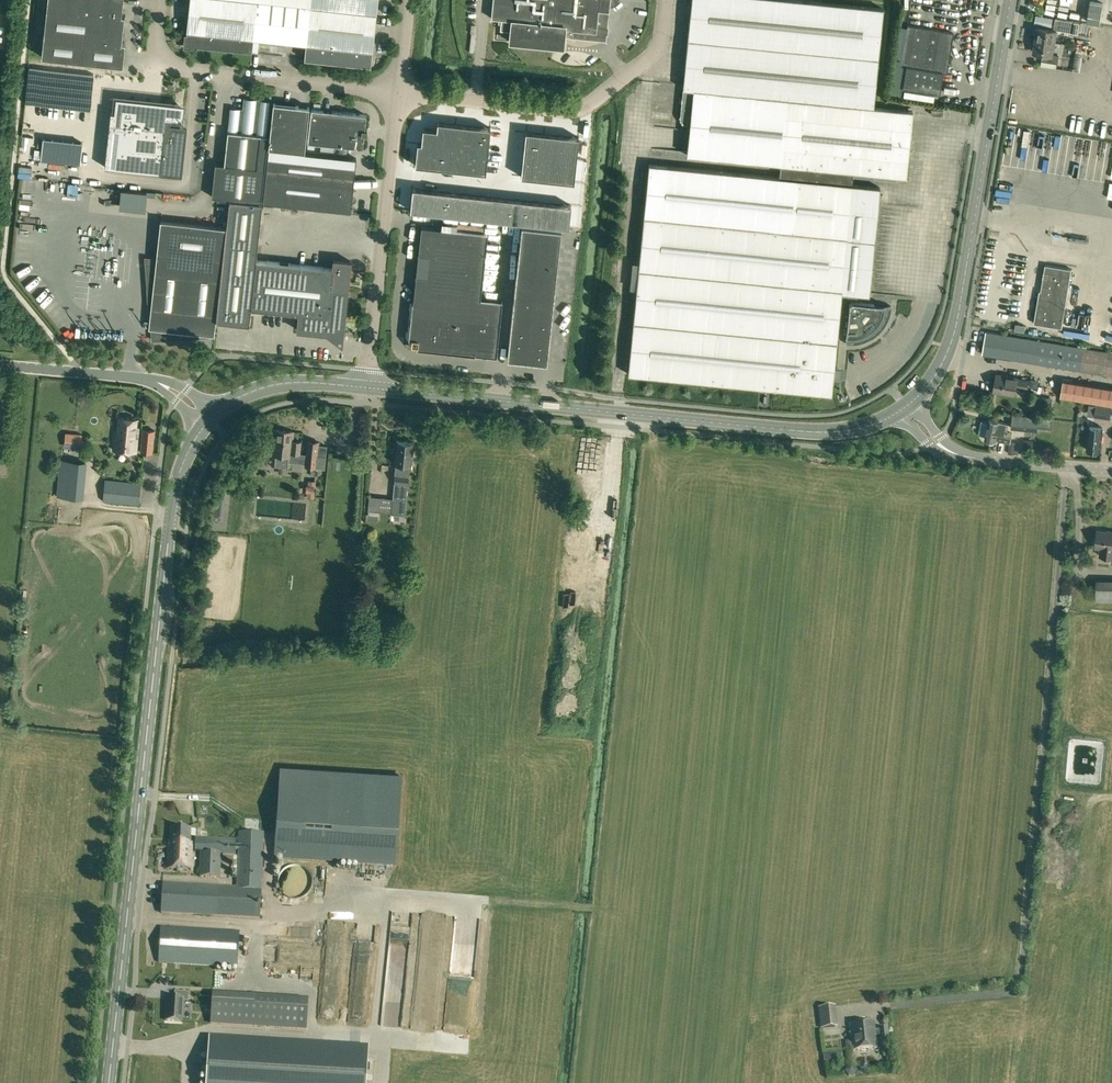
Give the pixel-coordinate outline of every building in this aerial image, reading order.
[(123,65),(125,42),(124,42),(122,42),(125,14),(122,14),(123,0),(48,0),(42,56),(122,65),(123,65)] [(187,46),(253,53),(258,0),(254,0),(191,0),(188,31),(189,31),(187,46)] [(258,0),(311,6),(305,59),(361,64),(372,65),(373,50),(378,0),(254,0),(258,0)] [(500,19),(499,30),(509,31),(508,42),(562,48),(563,37),(606,41),(610,7),(618,0),(492,0),(490,18),(500,19)] [(874,96),(883,8),(799,0),(692,0),(684,77),(874,96)] [(1043,11),(1085,17),(1088,0),(1045,0),(1043,11)] [(1111,23),(1111,2),(1111,6),(1098,5),(1097,22),(1111,23)] [(1058,19),(1056,29),(1057,29),(1057,30),(1079,33),(1080,22),(1058,19)] [(908,24),(901,64),(907,65),(903,87),(940,93),(944,72),(947,73),(949,64),(950,64),(952,56),(950,56),(954,32),(908,24)] [(1038,26),(1036,41),(1055,44),(1057,30),(1057,29),(1056,29),(1038,26)] [(268,47),(300,50),(301,42),(269,38),(268,47)] [(1034,52),(1043,53),(1053,55),(1055,44),(1036,41),(1034,52)] [(1053,55),(1043,53),(1042,61),(1058,64),(1059,56),(1053,55)] [(649,164),(644,215),(661,217),(771,229),(832,235),(875,239),(880,181),(859,179),(858,185),(853,184),(852,184),(853,171),(906,176),(913,111),(873,107),(874,96),(684,77),(680,118),(684,123),(690,124),(687,155),(781,164),(779,177),(649,164)] [(106,168),(161,173),(161,174),(178,176),(183,125),(181,125),(182,120),(180,119),(180,115),(178,115),(179,104),(173,104),(113,97),(113,98),(117,98),(116,113),(111,112),(111,113),(112,113),(106,168)] [(216,164),(212,196),(261,201),(268,137),(264,136),(268,102),(245,99),(244,111),(234,110),(234,116),(232,116),(231,121),(233,121),(232,125),(231,125),(230,132),(228,131),(224,165),(216,164)] [(269,148),(305,152),(310,107),(274,103),(269,148)] [(312,109),(308,142),(363,148),(364,133),(367,134),(368,129),(365,129),(366,115),(312,109)] [(417,142),(417,143),(435,145),(453,147),(455,124),(437,122),(436,129),(423,128),(421,143),(417,142)] [(473,125),(455,124),(453,147),(470,148),(473,125)] [(490,127),(473,125),(470,148),(488,150),(490,127)] [(543,133),(525,131),(523,154),(541,156),(543,133)] [(561,135),(543,133),(541,156),(558,158),(561,135)] [(579,137),(561,135),(558,158),(576,160),(579,137)] [(41,161),(81,165),(83,142),(43,138),(41,161)] [(1039,138),(1034,174),(1111,185),(1111,148),(1039,138)] [(433,167),(435,145),(417,143),(415,165),(433,167)] [(450,169),(453,147),(435,145),(433,167),(450,169)] [(468,171),(470,148),(453,147),(450,169),(468,171)] [(486,173),(488,150),(470,148),(468,171),(486,173)] [(267,169),(263,202),(350,211),(354,178),(356,158),(269,149),(267,169)] [(538,178),(541,156),(523,154),(521,176),(538,178)] [(558,158),(541,156),(538,178),(556,180),(558,158)] [(576,160),(558,158),(556,180),(574,182),(576,160)] [(430,190),(412,188),(410,211),(428,212),(430,190)] [(439,191),(430,190),(428,212),(436,213),(439,191)] [(448,192),(439,191),(436,213),(445,214),(448,192)] [(456,193),(448,192),(445,214),(454,215),(456,193)] [(465,193),(456,193),(454,215),(463,216),(465,193)] [(474,194),(465,193),(463,216),(471,217),(474,194)] [(483,195),(474,194),(471,217),(480,218),(483,195)] [(483,195),(480,218),(489,219),(492,196),(483,195)] [(489,219),(498,220),(501,197),(492,196),(489,219)] [(509,198),(501,197),(498,220),(507,221),(509,198)] [(518,199),(509,198),(507,221),(516,222),(518,199)] [(518,199),(516,222),(525,223),(527,200),(518,199)] [(226,227),(217,322),(250,325),(252,309),(301,314),(299,330),(297,330),(297,331),(334,334),(333,339),(339,339),(340,335),(343,335),(347,289),(350,261),(349,260),(349,263),(344,262),(339,262),(334,261),(334,259),(333,268),(257,260),(262,204),(229,200),(226,227)] [(536,201),(527,200),(525,223),(533,224),(536,201)] [(544,202),(536,201),(533,224),(542,225),(544,202)] [(553,203),(544,202),(542,225),(551,226),(553,203)] [(571,205),(553,203),(551,226),(568,228),(571,205)] [(628,375),(832,395),(842,292),(869,295),(875,239),(832,235),(771,229),(661,217),(644,215),(628,375)] [(216,337),(217,322),(226,227),(160,220),(155,263),(147,264),(150,314),(148,330),(151,330),(151,340),(210,337),(216,337)] [(406,339),(408,339),(407,349),(417,350),(417,352),(424,352),(424,349),(465,353),(464,357),(473,358),(474,354),(497,357),(503,303),(481,300),(488,235),(422,227),(413,303),(410,302),(409,309),(413,309),(411,332),(407,332),(406,339)] [(547,362),(557,263),(518,259),(507,358),(547,362)] [(1062,328),(1072,269),(1045,265),(1041,291),(1040,291),(1039,297),(1034,323),(1062,328)] [(868,340),(871,338),(873,337),(875,336),(878,333),(880,331),(882,329),(883,327),(885,325),(886,323),(888,321),(889,318),(890,316),(890,313),(891,311),(891,308),(892,306),(852,302),(850,304),(846,344),(850,344),(853,344),(855,344),(860,343),(862,342),(865,341),(868,340)] [(1090,341),(1103,343),(1105,332),(1092,330),(1090,341)] [(1076,334),(1065,332),(1064,338),(1075,340),(1076,334)] [(994,356),(1111,375),(1111,354),(986,333),(983,354),(994,356)] [(996,374),(993,391),(1015,395),(1017,386),(1027,388),(1029,380),(1018,378),(996,374)] [(1061,397),(1111,405),(1111,386),(1064,378),(1061,397)] [(1053,398),(1041,396),(1040,404),(1051,406),(1053,398)] [(1111,420),(1111,411),(1111,407),(1102,405),(1097,404),(1094,417),(1102,418),(1111,420)] [(1013,415),(1011,428),(1038,431),(1038,425),(1052,426),(1052,420),(1013,415)] [(139,427),(137,427),(138,419),(119,417),(117,431),(115,431),(113,449),(136,452),(139,427)] [(1003,440),(1011,441),(1013,434),(1007,432),(1009,424),(990,420),(989,422),(982,420),(979,434),(986,436),(986,439),(995,441),(996,439),(1003,440)] [(1090,427),(1088,449),(1101,451),(1103,428),(1090,427)] [(153,453),(155,430),(143,429),(141,452),(153,453)] [(275,430),(273,455),(291,457),(299,458),(300,454),(301,442),(293,441),(294,432),(275,430)] [(82,435),(67,433),(65,446),(80,448),(82,435)] [(317,468),(319,445),(319,441),(308,440),(305,467),(311,468),(316,468),(317,468)] [(396,463),(392,498),(391,512),(391,514),(406,515),(411,464),(412,464),(413,442),(397,441),(395,462),(396,463)] [(319,445),(317,468),(325,468),(327,446),(319,445)] [(88,462),(61,460),(57,496),(84,499),(88,462)] [(233,484),(239,480),(235,474),(229,478),(233,484)] [(141,483),(105,479),(104,501),(139,504),(141,483)] [(309,481),(308,485),(307,485),(306,491),(308,491),(307,497),(314,498),(316,481),(309,481)] [(1098,531),(1097,538),(1094,540),(1094,543),(1096,545),(1096,547),(1101,548),(1100,556),(1111,557),(1111,532),(1098,531)] [(1111,602),(1111,583),(1097,582),(1096,602),(1111,602)] [(281,768),(275,857),(394,865),(400,776),(281,768)] [(190,870),(191,870),(193,843),(190,843),(191,829),(172,828),(171,842),(169,842),(168,869),(190,870)] [(161,913),(260,918),(263,833),(239,832),(236,888),(163,884),(161,913)] [(236,839),(196,838),(195,850),(201,850),(201,852),(200,852),(199,877),(220,878),(221,855),(236,855),(236,839)] [(310,874),(308,870),(305,868),(302,866),(298,865),(294,865),(290,865),(287,867),(284,869),(281,872),(279,875),(278,879),(278,883),(278,887),(280,890),(282,893),(285,896),(288,898),(292,899),(296,899),(300,899),(303,897),(307,895),(309,892),(311,889),(312,885),(313,881),(312,877),(310,874)] [(159,962),(208,966),(210,930),(160,927),(159,962)] [(210,930),(208,966),(237,968),(239,931),(210,930)] [(309,976),(309,963),(298,963),(298,976),(309,976)] [(167,1020),(183,1021),(184,1001),(188,1001),(188,993),(175,992),(175,999),(168,998),(167,1020)] [(321,993),(320,1013),(331,1014),(332,994),(321,993)] [(306,1029),(308,1002),(299,1002),(256,999),(211,996),(210,1023),(254,1026),(297,1029),(306,1029)] [(835,1005),(818,1007),(821,1028),(838,1026),(835,1005)] [(875,1022),(850,1024),(852,1044),(851,1044),(852,1051),(878,1049),(875,1022)] [(879,1028),(880,1039),(888,1038),(887,1028),(879,1028)] [(368,1048),(210,1037),(207,1082),(366,1082),(368,1048)] [(841,1050),(833,1052),(834,1058),(843,1057),(841,1050)] [(834,1058),(833,1052),(823,1053),(825,1064),(835,1062),(834,1058)]
